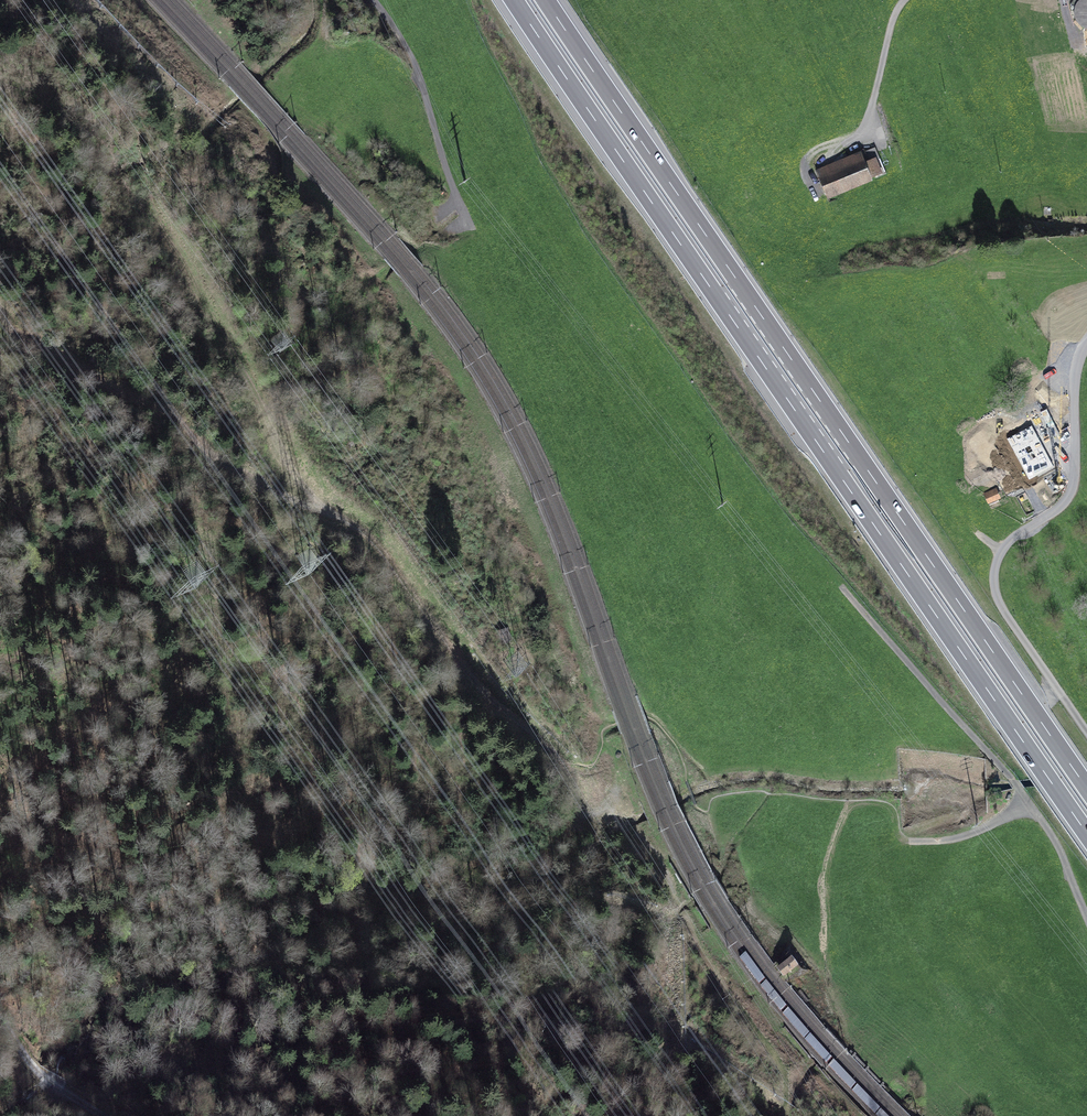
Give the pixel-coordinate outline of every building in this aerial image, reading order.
[(875,148),(817,171),(827,195),(875,175),(876,179),(886,175),(875,148)] [(1067,410),(1051,391),(1039,401),(1054,420),(1067,410)] [(1030,421),(991,442),(997,452),(991,455),(997,466),(1004,463),(1009,474),(1005,476),(1014,493),(1021,489),(1015,478),(1025,472),(1032,484),(1056,471),(1030,421)] [(1064,480),(1061,475),(1055,478),(1058,483),(1064,480)] [(999,497),(996,490),(986,494),(989,501),(999,497)] [(510,640),(507,630),(498,633),(501,643),(510,640)] [(785,971),(800,955),(792,947),(777,962),(785,971)]
